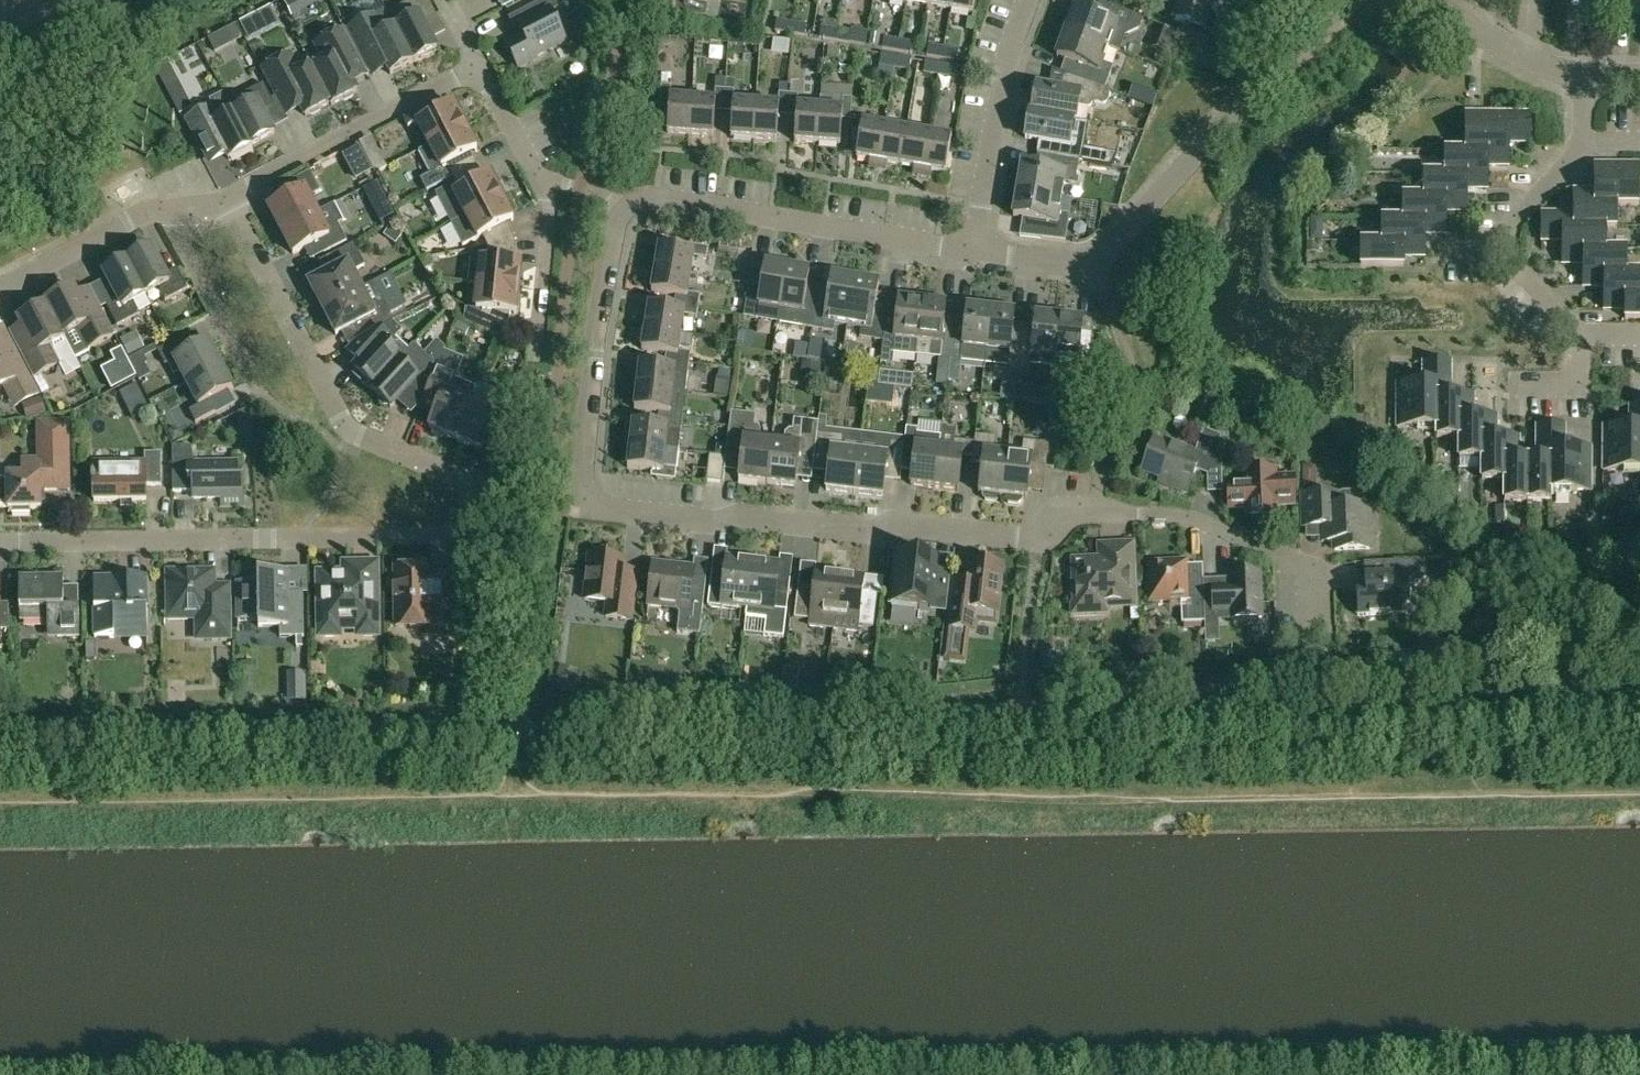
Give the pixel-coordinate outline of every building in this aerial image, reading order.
[(395,28),(414,63),(437,50),(422,22),(436,15),(428,0),(413,0),(400,7),(407,21),(395,28)] [(508,18),(519,39),(507,45),(518,68),(536,58),(535,56),(565,41),(550,13),(558,8),(554,0),(543,0),(508,18)] [(928,6),(950,9),(951,0),(929,0),(928,6)] [(950,9),(973,13),(975,0),(951,0),(950,9)] [(1186,23),(1182,32),(1210,43),(1225,2),(1231,5),(1233,0),(1183,0),(1176,19),(1186,23)] [(269,6),(238,23),(247,39),(278,22),(269,6)] [(1115,23),(1075,8),(1065,33),(1108,49),(1119,52),(1124,37),(1139,30),(1143,19),(1119,11),(1115,23)] [(373,76),(387,68),(390,75),(414,63),(395,28),(384,33),(375,15),(349,29),(373,76)] [(973,28),(975,20),(968,19),(966,31),(973,32),(973,28)] [(776,20),(774,31),(791,34),(792,23),(776,20)] [(792,23),(791,34),(805,36),(807,25),(792,23)] [(242,38),(235,24),(226,29),(233,42),(242,38)] [(819,39),(834,41),(836,29),(821,27),(819,39)] [(836,29),(834,41),(850,43),(851,32),(836,29)] [(311,66),(320,82),(332,105),(342,100),(345,101),(353,97),(354,94),(357,92),(354,86),(370,78),(345,30),(315,45),(325,62),(313,68),(312,66),(311,66)] [(1056,57),(1077,65),(1072,77),(1105,89),(1113,67),(1102,64),(1108,49),(1065,33),(1056,57)] [(897,51),(899,40),(883,37),(882,49),(897,51)] [(899,40),(897,51),(912,54),(914,42),(899,40)] [(942,58),(944,47),(927,44),(926,56),(942,58)] [(944,47),(942,58),(956,61),(958,50),(944,47)] [(287,119),(303,111),(305,116),(309,114),(312,115),(320,111),(321,108),(330,103),(331,106),(332,105),(320,82),(311,66),(299,73),(295,65),(291,55),(262,71),(287,119)] [(880,55),(878,66),(895,69),(897,58),(880,55)] [(897,58),(895,69),(909,71),(911,60),(897,58)] [(939,76),(941,65),(925,62),(923,73),(939,76)] [(941,65),(939,76),(954,78),(955,67),(941,65)] [(1035,88),(1031,113),(1073,120),(1076,121),(1078,107),(1088,108),(1093,103),(1103,105),(1108,101),(1109,91),(1105,89),(1060,73),(1060,72),(1052,69),(1048,90),(1035,88)] [(725,79),(725,78),(717,77),(715,100),(693,98),(690,134),(713,135),(714,112),(724,112),(726,80),(725,79)] [(734,101),(736,81),(726,80),(724,112),(733,113),(732,136),(754,137),(756,103),(734,101)] [(790,94),(799,95),(800,82),(791,81),(790,94)] [(251,91),(228,102),(252,147),(253,147),(252,145),(274,133),(263,111),(274,105),(264,84),(251,91)] [(667,132),(690,134),(693,98),(672,96),(672,86),(661,85),(660,108),(668,108),(667,132)] [(821,85),(819,107),(820,107),(817,142),(839,143),(841,120),(849,120),(852,87),(821,85)] [(229,160),(252,147),(228,102),(223,93),(208,101),(212,107),(188,120),(211,164),(226,156),(229,160)] [(778,115),(787,116),(789,94),(779,93),(779,104),(756,103),(754,137),(777,139),(778,115)] [(799,95),(789,94),(787,116),(797,117),(795,141),(817,142),(820,107),(819,107),(798,105),(799,95)] [(640,118),(642,102),(631,100),(629,116),(640,118)] [(418,124),(429,146),(465,127),(453,104),(435,114),(431,106),(404,120),(408,129),(418,124)] [(1029,113),(1025,139),(1057,145),(1055,158),(1079,161),(1083,162),(1086,138),(1071,135),(1073,120),(1031,113),(1029,113)] [(1466,152),(1509,152),(1509,144),(1530,144),(1530,113),(1466,113),(1466,152)] [(877,169),(885,126),(862,122),(855,157),(869,160),(868,167),(877,169)] [(900,165),(907,130),(885,126),(877,169),(886,171),(887,162),(900,165)] [(429,175),(441,169),(446,166),(452,178),(476,166),(472,153),(477,150),(465,127),(429,146),(430,146),(418,152),(429,175)] [(907,130),(900,165),(914,167),(912,175),(921,177),(929,134),(907,130)] [(929,134),(921,177),(929,178),(931,170),(945,173),(951,138),(929,134)] [(1445,151),(1445,152),(1445,174),(1487,175),(1487,166),(1509,167),(1509,152),(1466,152),(1445,151)] [(387,168),(381,157),(370,163),(376,174),(387,168)] [(1022,165),(1018,191),(1061,199),(1064,183),(1074,185),(1079,161),(1055,158),(1055,157),(1053,171),(1022,165)] [(1617,206),(1639,206),(1639,200),(1639,185),(1639,165),(1594,165),(1595,190),(1573,191),(1573,204),(1573,205),(1617,206)] [(450,224),(466,215),(466,216),(502,197),(490,174),(484,177),(476,166),(452,178),(455,183),(434,194),(450,224)] [(269,208),(281,231),(317,213),(309,198),(321,192),(310,171),(295,180),(301,191),(269,208)] [(1425,175),(1425,174),(1425,197),(1467,197),(1467,189),(1487,189),(1487,175),(1445,174),(1425,175)] [(1045,222),(1042,239),(1065,242),(1070,215),(1059,214),(1061,199),(1018,191),(1014,216),(1045,222)] [(488,247),(514,242),(508,223),(514,220),(502,197),(466,216),(466,215),(450,224),(462,247),(483,236),(488,247)] [(1425,197),(1404,197),(1404,219),(1445,219),(1445,211),(1466,211),(1466,197),(1425,197)] [(387,202),(373,210),(382,226),(396,219),(387,202)] [(334,204),(317,213),(281,231),(293,255),(325,238),(331,250),(346,242),(338,225),(344,222),(334,204)] [(1541,227),(1542,227),(1617,228),(1617,206),(1573,205),(1573,213),(1541,212),(1541,227)] [(1382,219),(1382,220),(1383,242),(1424,243),(1425,234),(1445,234),(1445,219),(1404,219),(1382,219)] [(1542,228),(1541,241),(1563,241),(1563,249),(1605,250),(1605,228),(1542,228)] [(467,284),(479,285),(479,283),(519,288),(522,263),(516,262),(515,242),(514,242),(488,247),(487,259),(482,258),(474,257),(470,260),(467,284)] [(1383,242),(1362,242),(1361,242),(1361,266),(1403,267),(1403,257),(1424,257),(1424,243),(1383,242)] [(308,283),(322,310),(362,289),(353,272),(365,266),(353,244),(324,259),(331,272),(308,283)] [(659,246),(655,269),(690,275),(693,256),(705,259),(707,248),(688,244),(688,249),(685,251),(659,246)] [(151,248),(127,260),(146,295),(158,289),(165,302),(188,290),(177,269),(165,275),(151,248)] [(1627,273),(1626,250),(1605,250),(1563,249),(1562,265),(1584,265),(1584,273),(1627,273)] [(133,302),(146,295),(127,260),(104,273),(118,300),(106,306),(117,327),(140,315),(133,302)] [(759,319),(761,305),(777,308),(775,322),(778,323),(787,268),(764,264),(759,298),(748,296),(744,316),(759,319)] [(803,308),(809,271),(807,271),(808,266),(797,264),(792,269),(787,268),(778,323),(812,329),(814,317),(815,310),(803,308)] [(680,298),(679,303),(697,306),(699,294),(687,292),(690,275),(655,269),(652,292),(678,296),(680,298)] [(833,332),(835,324),(848,326),(856,280),(849,279),(849,275),(847,272),(836,270),(833,272),(832,276),(831,275),(824,312),(815,310),(814,317),(812,329),(833,332)] [(1584,274),(1584,288),(1604,288),(1604,296),(1639,296),(1639,273),(1584,274)] [(872,317),(878,284),(876,284),(877,280),(875,277),(864,275),(861,277),(860,281),(856,280),(848,326),(862,329),(861,336),(882,339),(884,318),(872,317)] [(394,322),(382,299),(374,283),(362,289),(322,310),(336,336),(358,324),(365,337),(393,322),(394,322)] [(516,314),(519,288),(479,283),(479,285),(476,310),(482,311),(480,329),(504,339),(511,314),(516,314)] [(73,289),(45,303),(75,360),(89,353),(88,350),(115,336),(101,309),(87,317),(73,289)] [(916,356),(922,303),(916,302),(917,298),(914,295),(904,293),(900,296),(900,300),(898,300),(895,320),(884,318),(882,339),(883,340),(881,363),(892,365),(893,353),(902,354),(916,356)] [(1604,296),(1604,311),(1625,311),(1625,320),(1639,320),(1639,296),(1604,296)] [(944,301),(942,298),(932,297),(928,299),(928,303),(922,303),(916,356),(931,358),(950,360),(954,327),(943,326),(946,305),(944,305),(944,301)] [(967,308),(965,328),(954,327),(950,360),(985,364),(991,310),(985,310),(985,306),(982,303),(972,301),(969,304),(968,308),(967,308)] [(33,379),(59,365),(65,378),(80,370),(75,360),(45,303),(46,305),(19,319),(34,347),(20,355),(33,379)] [(650,305),(646,327),(680,333),(683,315),(696,317),(697,306),(679,303),(678,308),(675,310),(650,305)] [(1014,313),(1012,313),(1013,309),(1010,306),(1000,305),(997,307),(996,311),(991,310),(985,364),(1008,367),(1008,373),(1018,375),(1023,334),(1012,333),(1014,313)] [(1028,376),(1029,364),(1053,366),(1054,366),(1060,318),(1036,315),(1034,335),(1023,334),(1018,375),(1028,376)] [(1060,318),(1054,366),(1053,366),(1053,368),(1088,372),(1092,342),(1082,341),(1084,320),(1060,318)] [(403,331),(393,322),(365,337),(360,339),(372,350),(354,370),(357,373),(354,376),(371,391),(408,350),(396,339),(403,331)] [(669,355),(669,360),(688,364),(690,353),(677,351),(680,333),(646,327),(642,350),(668,354),(669,355)] [(7,384),(11,385),(21,403),(36,394),(4,333),(0,335),(0,388),(7,384)] [(423,402),(425,398),(436,371),(445,347),(436,340),(424,354),(414,344),(408,351),(408,350),(371,391),(380,399),(380,404),(384,407),(388,407),(390,409),(409,389),(423,402)] [(172,375),(181,371),(187,383),(220,366),(207,342),(186,354),(179,342),(159,353),(165,365),(167,364),(172,375)] [(136,374),(119,343),(109,349),(125,380),(136,374)] [(445,435),(455,439),(471,401),(459,395),(464,383),(456,379),(464,359),(445,351),(436,371),(425,398),(439,404),(429,428),(431,429),(432,434),(441,438),(445,435)] [(148,364),(143,353),(129,360),(135,371),(148,364)] [(640,364),(638,387),(685,392),(688,364),(669,360),(668,366),(665,367),(640,364)] [(822,365),(803,363),(801,380),(820,382),(822,365)] [(1432,428),(1436,428),(1436,363),(1422,364),(1422,384),(1396,385),(1396,427),(1417,428),(1417,432),(1432,432),(1432,428)] [(1451,364),(1436,363),(1436,428),(1436,438),(1459,438),(1459,395),(1451,395),(1451,364)] [(232,389),(220,366),(187,383),(199,406),(189,411),(195,423),(216,412),(210,401),(232,389)] [(897,373),(880,371),(879,384),(896,386),(897,373)] [(878,374),(869,373),(867,385),(876,386),(878,374)] [(124,404),(142,394),(136,384),(119,394),(124,404)] [(662,420),(681,422),(685,392),(638,387),(635,410),(661,412),(663,414),(662,420)] [(1474,395),(1459,395),(1459,438),(1459,459),(1482,459),(1482,416),(1474,416),(1474,395)] [(506,432),(511,419),(517,405),(503,399),(496,396),(491,398),(487,407),(471,401),(455,439),(482,450),(492,426),(506,432)] [(1603,471),(1624,471),(1623,475),(1638,475),(1638,471),(1639,471),(1639,406),(1629,406),(1630,426),(1603,426),(1603,471)] [(726,452),(742,454),(739,480),(767,484),(772,442),(758,441),(760,431),(756,427),(753,427),(755,416),(731,413),(726,452)] [(691,424),(714,426),(715,416),(692,414),(691,424)] [(829,415),(821,414),(820,425),(828,426),(829,415)] [(237,431),(251,431),(251,416),(237,417),(237,431)] [(1497,417),(1482,416),(1482,459),(1482,480),(1505,480),(1505,437),(1497,437),(1497,417)] [(680,433),(681,422),(662,420),(662,424),(660,425),(634,422),(631,446),(678,451),(680,433)] [(69,460),(69,421),(35,422),(36,460),(22,460),(22,476),(7,476),(7,481),(0,481),(0,505),(7,505),(8,509),(12,509),(12,514),(30,513),(30,509),(41,509),(41,491),(69,490),(69,460)] [(794,487),(797,460),(813,462),(816,434),(817,424),(795,421),(794,432),(790,431),(787,434),(785,444),(772,442),(767,484),(794,487)] [(1528,501),(1552,501),(1551,427),(1537,426),(1536,458),(1528,458),(1528,501)] [(1565,427),(1551,427),(1552,491),(1554,491),(1555,496),(1569,496),(1570,491),(1590,492),(1590,448),(1565,447),(1565,427)] [(909,485),(934,488),(938,448),(940,436),(917,434),(917,429),(907,428),(905,445),(903,444),(902,450),(914,452),(909,485)] [(1200,468),(1209,471),(1221,471),(1220,436),(1203,429),(1195,452),(1186,449),(1185,454),(1153,442),(1142,470),(1169,481),(1167,486),(1186,493),(1195,470),(1199,471),(1200,468)] [(826,491),(854,494),(859,453),(840,451),(842,437),(816,434),(813,462),(830,464),(826,491)] [(999,499),(1000,496),(1004,496),(1009,456),(993,454),(995,437),(975,435),(974,443),(973,459),(972,464),(981,465),(978,493),(982,493),(982,497),(984,501),(996,502),(999,499)] [(1520,437),(1505,437),(1505,480),(1505,501),(1528,501),(1528,458),(1520,457),(1520,437)] [(876,455),(859,453),(854,494),(882,498),(885,472),(900,474),(902,450),(903,444),(878,441),(876,455)] [(962,457),(973,459),(974,443),(954,441),(954,450),(938,448),(934,488),(958,491),(962,457)] [(1021,502),(1021,499),(1026,499),(1027,491),(1042,493),(1045,474),(1044,474),(1048,444),(1024,441),(1022,457),(1009,456),(1004,496),(1005,496),(1004,500),(1007,503),(1017,505),(1021,502)] [(221,498),(221,506),(243,506),(243,480),(238,481),(237,463),(195,464),(191,446),(173,446),(172,459),(173,492),(193,492),(193,498),(221,498)] [(675,480),(676,469),(678,451),(631,446),(628,468),(654,472),(656,474),(656,478),(675,480)] [(132,503),(132,501),(146,501),(146,486),(161,486),(161,453),(144,453),(144,463),(94,464),(94,502),(120,501),(120,503),(132,503)] [(706,481),(722,483),(725,457),(709,455),(706,481)] [(1231,508),(1248,507),(1249,516),(1278,515),(1277,503),(1295,502),(1294,476),(1276,477),(1276,470),(1247,471),(1247,485),(1230,485),(1231,508)] [(1319,544),(1335,544),(1335,550),(1370,549),(1368,507),(1359,508),(1358,496),(1353,492),(1342,492),(1339,495),(1304,497),(1304,517),(1305,517),(1306,538),(1319,538),(1319,544)] [(1108,615),(1108,606),(1133,605),(1131,564),(1136,564),(1135,541),(1096,543),(1096,560),(1072,561),(1074,602),(1069,603),(1070,617),(1108,615)] [(711,570),(713,570),(709,605),(738,609),(742,606),(747,606),(753,561),(726,558),(727,550),(714,548),(711,570)] [(930,611),(945,613),(950,570),(936,568),(938,560),(897,555),(891,606),(917,610),(918,606),(930,608),(930,611)] [(591,556),(586,599),(607,602),(606,616),(631,620),(635,594),(636,594),(639,571),(623,569),(624,560),(591,556)] [(787,615),(791,579),(790,579),(793,558),(779,556),(778,565),(753,561),(747,606),(746,617),(766,620),(763,636),(784,638),(787,615)] [(1149,563),(1150,604),(1180,603),(1181,624),(1204,623),(1203,611),(1203,594),(1202,586),(1189,587),(1189,565),(1186,565),(1186,561),(1149,563)] [(1424,561),(1364,563),(1365,586),(1357,586),(1358,616),(1402,614),(1402,607),(1410,599),(1410,585),(1419,585),(1425,578),(1424,561)] [(372,636),(379,633),(378,563),(343,564),(343,572),(330,573),(328,571),(318,571),(316,573),(316,583),(318,585),(319,633),(325,637),(334,637),(340,633),(340,625),(357,625),(357,633),(364,636),(372,636)] [(700,635),(706,580),(693,578),(694,568),(654,563),(649,604),(675,607),(680,614),(677,632),(700,635)] [(995,623),(1001,567),(971,563),(969,582),(951,579),(948,602),(952,602),(949,628),(951,628),(950,632),(947,632),(947,636),(944,636),(942,652),(963,654),(965,638),(962,637),(962,629),(974,631),(976,621),(995,623)] [(1445,577),(1452,577),(1452,565),(1440,566),(1440,572),(1445,577)] [(456,635),(455,575),(430,575),(430,569),(395,570),(396,627),(430,627),(430,636),(456,635)] [(833,630),(835,617),(840,574),(825,572),(825,570),(816,569),(813,587),(799,585),(795,617),(810,619),(809,627),(833,630)] [(258,582),(237,583),(238,621),(258,620),(258,627),(280,627),(280,638),(304,637),(303,594),(287,594),(287,571),(258,572),(258,582)] [(168,573),(169,614),(183,614),(184,618),(197,618),(198,629),(204,629),(204,639),(229,638),(229,605),(228,588),(214,588),(214,584),(214,573),(168,573)] [(46,579),(38,574),(35,579),(19,579),(20,619),(48,619),(48,622),(57,622),(57,637),(79,637),(79,610),(64,610),(63,579),(46,579)] [(854,576),(840,574),(835,617),(833,630),(859,633),(860,625),(872,627),(876,595),(861,593),(864,575),(854,574),(854,576)] [(1212,587),(1212,594),(1203,594),(1203,611),(1213,610),(1213,614),(1230,613),(1230,620),(1261,619),(1259,575),(1229,576),(1229,587),(1212,587)] [(94,578),(95,638),(148,638),(147,577),(94,578)] [(9,630),(8,604),(0,604),(0,631),(9,630)] [(291,674),(292,701),(305,701),(305,674),(291,674)]
